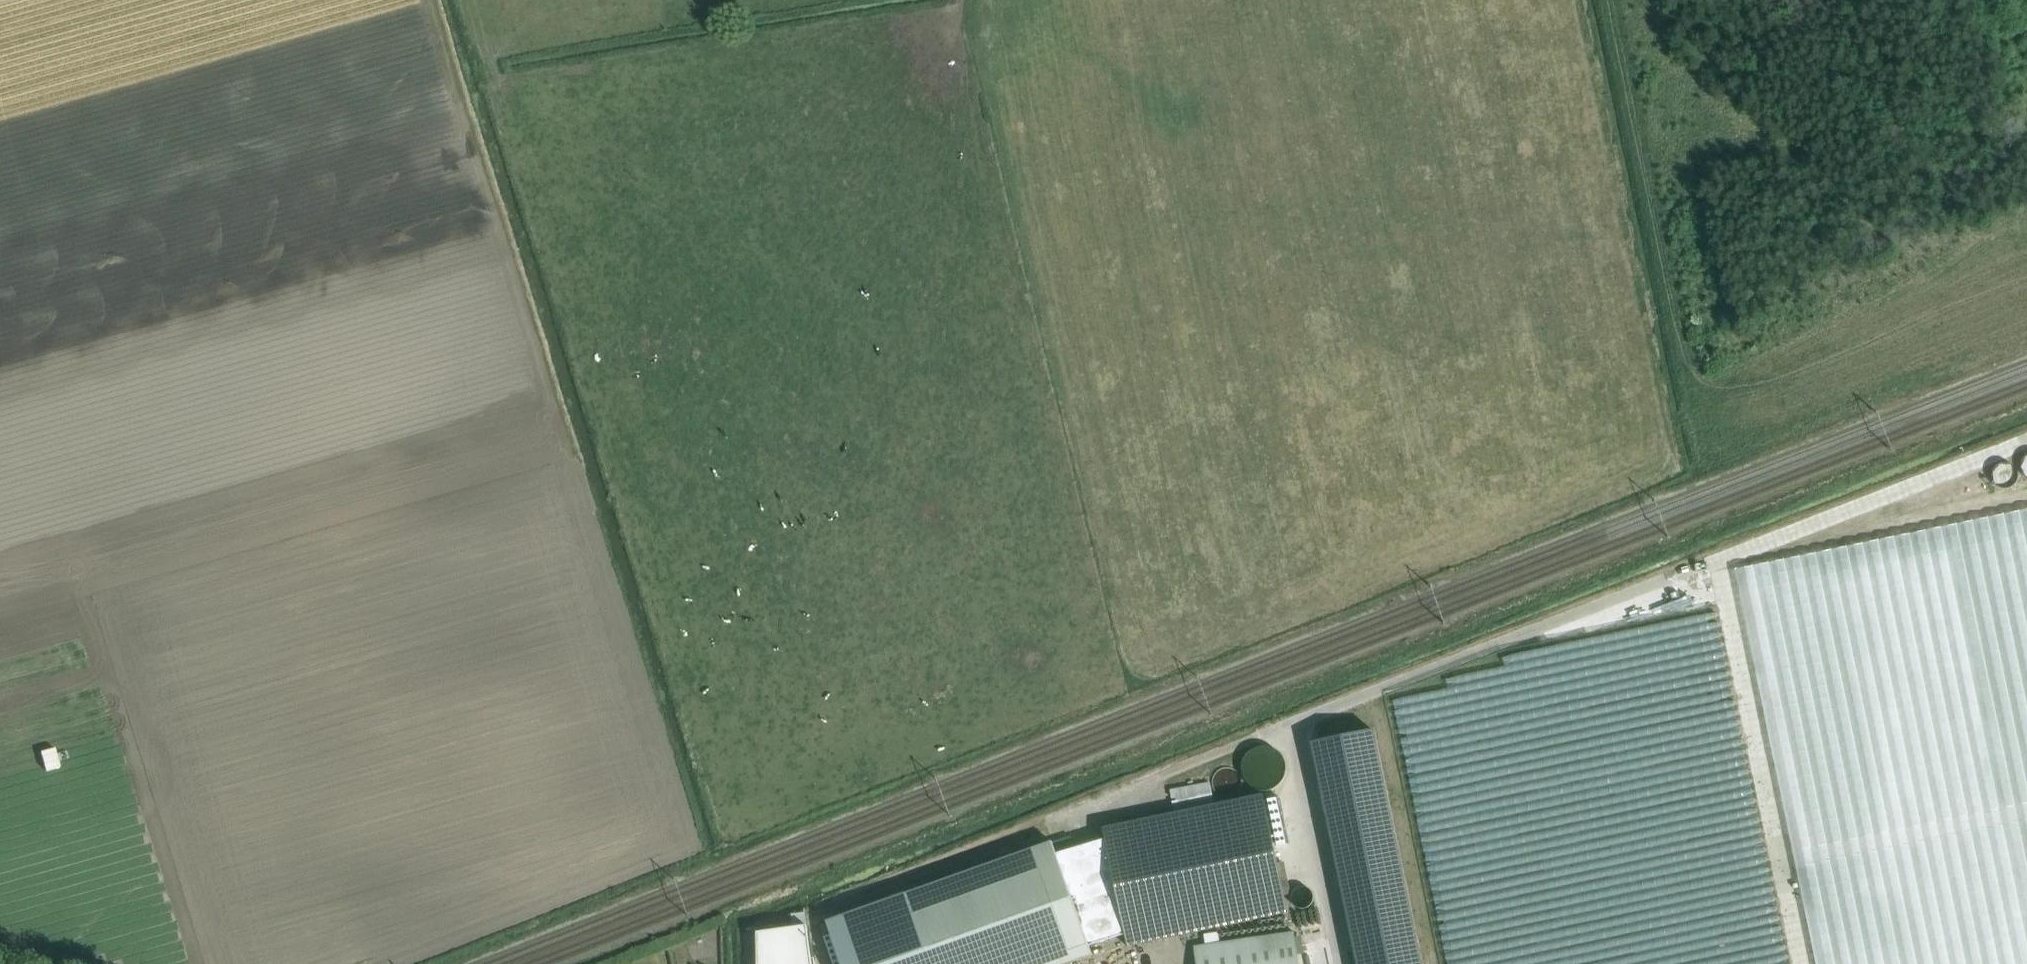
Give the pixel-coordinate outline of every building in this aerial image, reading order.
[(1312,743),(1358,963),(1422,963),(1373,730),(1312,743)] [(826,922),(841,963),(1066,963),(1092,955),(1089,945),(1124,934),(1127,946),(1288,913),(1263,795),(1103,828),(1105,840),(1057,855),(1052,842),(905,894),(826,922)] [(806,924),(804,912),(791,913),(793,926),(806,924)] [(776,929),(757,932),(757,963),(811,963),(806,925),(776,929)] [(1194,946),(1196,963),(1299,963),(1294,932),(1220,943),(1219,936),(1218,932),(1204,935),(1205,945),(1194,946)]
